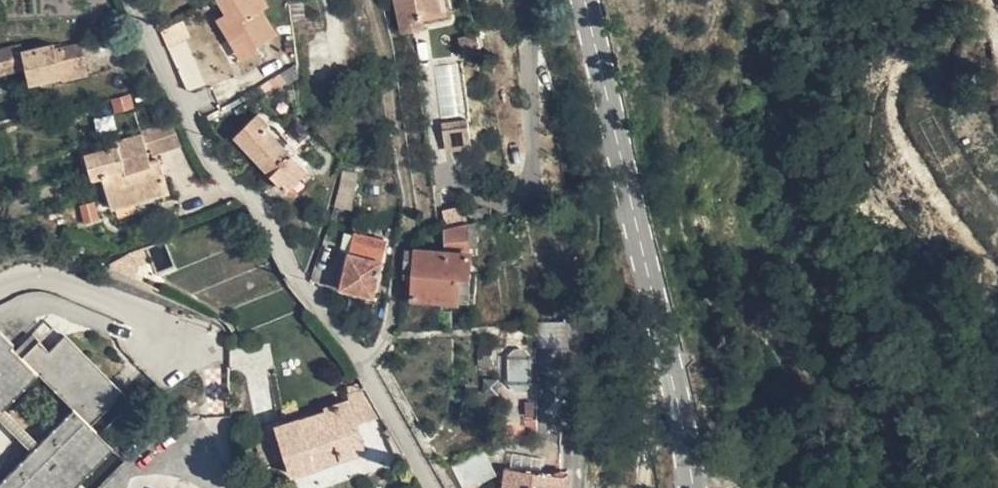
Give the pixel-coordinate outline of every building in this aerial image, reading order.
[(276,0),(230,0),(235,8),(228,13),(242,34),(255,25),(265,41),(284,27),(270,5),(277,1),(276,0)] [(307,0),(297,0),(299,14),(309,12),(307,0)] [(403,22),(423,17),(421,10),(443,4),(442,0),(397,0),(403,22)] [(453,14),(462,41),(482,34),(474,8),(453,14)] [(180,23),(162,30),(185,91),(203,85),(180,23)] [(267,43),(265,41),(255,25),(242,34),(254,53),(267,43)] [(93,59),(87,37),(61,43),(60,38),(29,45),(28,39),(1,44),(5,66),(32,60),(35,77),(67,70),(66,65),(93,59)] [(303,73),(303,55),(260,81),(264,86),(283,86),(303,73)] [(132,94),(130,86),(129,82),(116,85),(117,89),(119,97),(132,94)] [(290,186),(312,167),(274,120),(275,118),(268,109),(243,129),(290,186)] [(139,121),(140,124),(143,137),(151,136),(152,142),(181,134),(174,113),(139,121)] [(445,147),(465,145),(463,122),(443,124),(445,147)] [(143,137),(140,124),(113,131),(114,136),(82,145),(88,167),(100,165),(108,196),(140,187),(136,175),(164,167),(158,147),(147,150),(143,137)] [(357,168),(349,165),(345,181),(354,183),(357,168)] [(136,175),(140,187),(167,180),(164,167),(136,175)] [(95,208),(90,192),(79,195),(82,211),(95,208)] [(451,219),(474,212),(468,192),(445,197),(451,219)] [(471,296),(479,215),(450,222),(448,246),(409,243),(405,269),(417,271),(415,290),(471,296)] [(352,247),(385,256),(387,242),(354,234),(352,247)] [(379,291),(385,256),(352,247),(346,283),(379,291)] [(113,438),(95,419),(128,387),(70,329),(53,345),(44,335),(27,352),(0,326),(0,394),(9,402),(43,367),(79,404),(4,479),(14,487),(62,487),(113,438)] [(506,354),(508,382),(531,380),(528,352),(506,354)] [(386,409),(374,388),(360,395),(370,416),(386,409)] [(374,444),(354,397),(333,406),(334,409),(310,420),(308,417),(285,428),(305,474),(374,444)] [(484,459),(470,432),(443,446),(458,475),(484,459)] [(551,461),(494,453),(489,487),(547,487),(551,461)]
